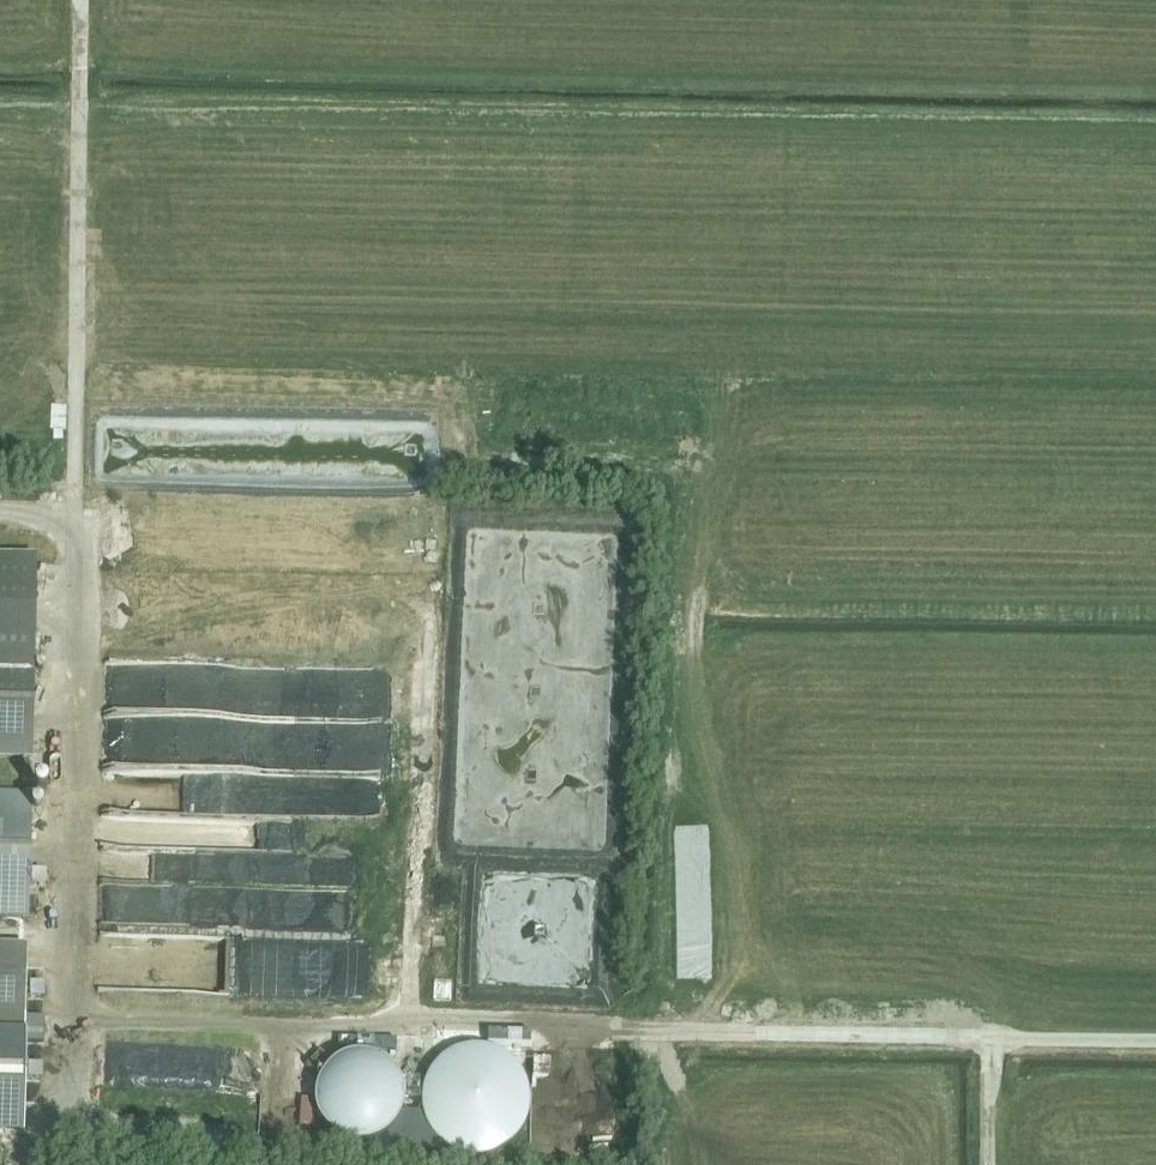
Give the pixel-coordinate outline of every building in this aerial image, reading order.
[(35,561),(0,560),(0,755),(30,755),(35,561)] [(107,711),(105,768),(303,774),(304,750),(289,750),(290,741),(298,741),(298,737),(336,738),(337,734),(354,735),(354,750),(343,749),(342,768),(369,769),(370,747),(371,719),(107,711)] [(27,918),(30,794),(0,793),(0,917),(27,918)] [(26,949),(0,949),(0,1128),(22,1129),(24,1028),(26,949)] [(338,1039),(337,1051),(395,1053),(396,1041),(338,1039)]
